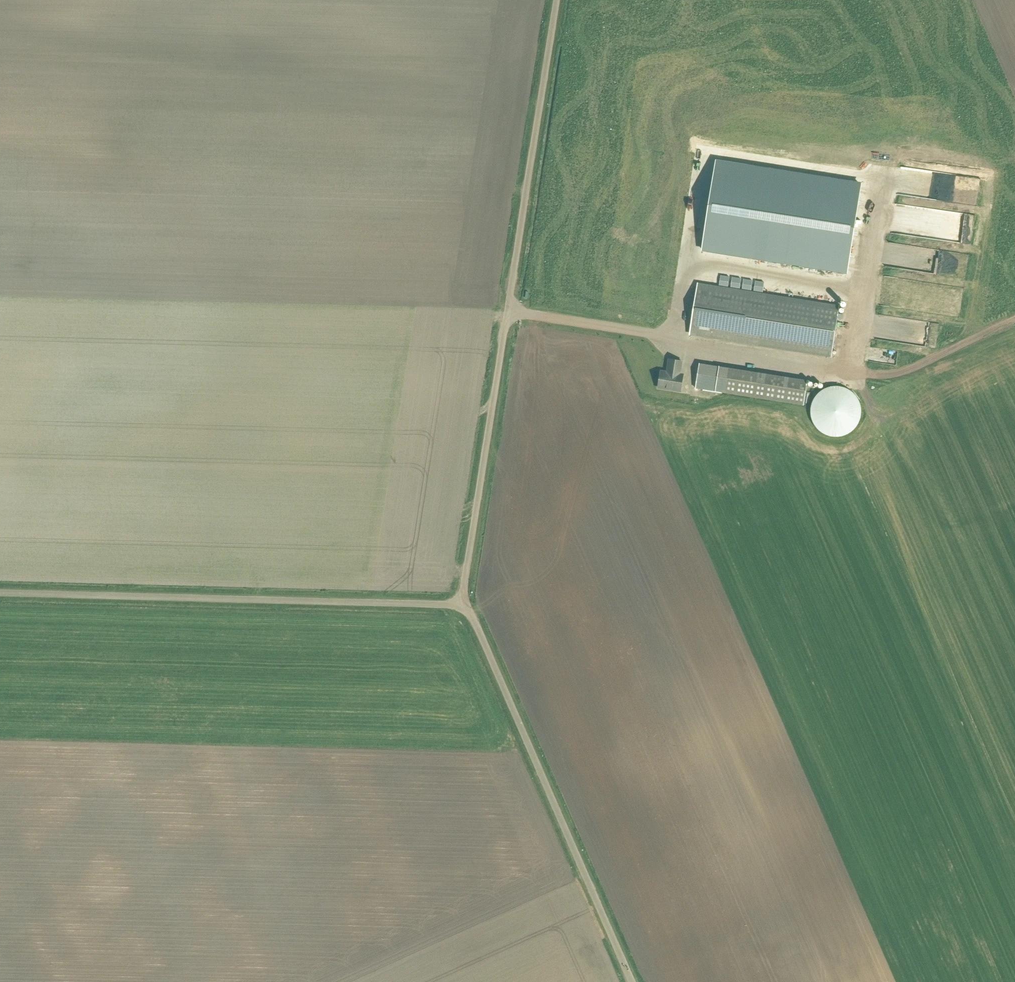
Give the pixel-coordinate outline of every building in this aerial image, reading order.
[(717,162),(703,250),(847,273),(861,185),(717,162)] [(689,333),(832,355),(839,308),(697,286),(689,333)] [(658,388),(680,392),(683,375),(680,375),(682,362),(669,360),(667,373),(661,372),(658,388)] [(695,388),(724,393),(728,369),(699,365),(695,388)] [(724,393),(804,405),(807,382),(728,369),(724,393)] [(816,431),(854,434),(855,425),(852,425),(853,420),(851,419),(851,415),(818,412),(816,431)]
